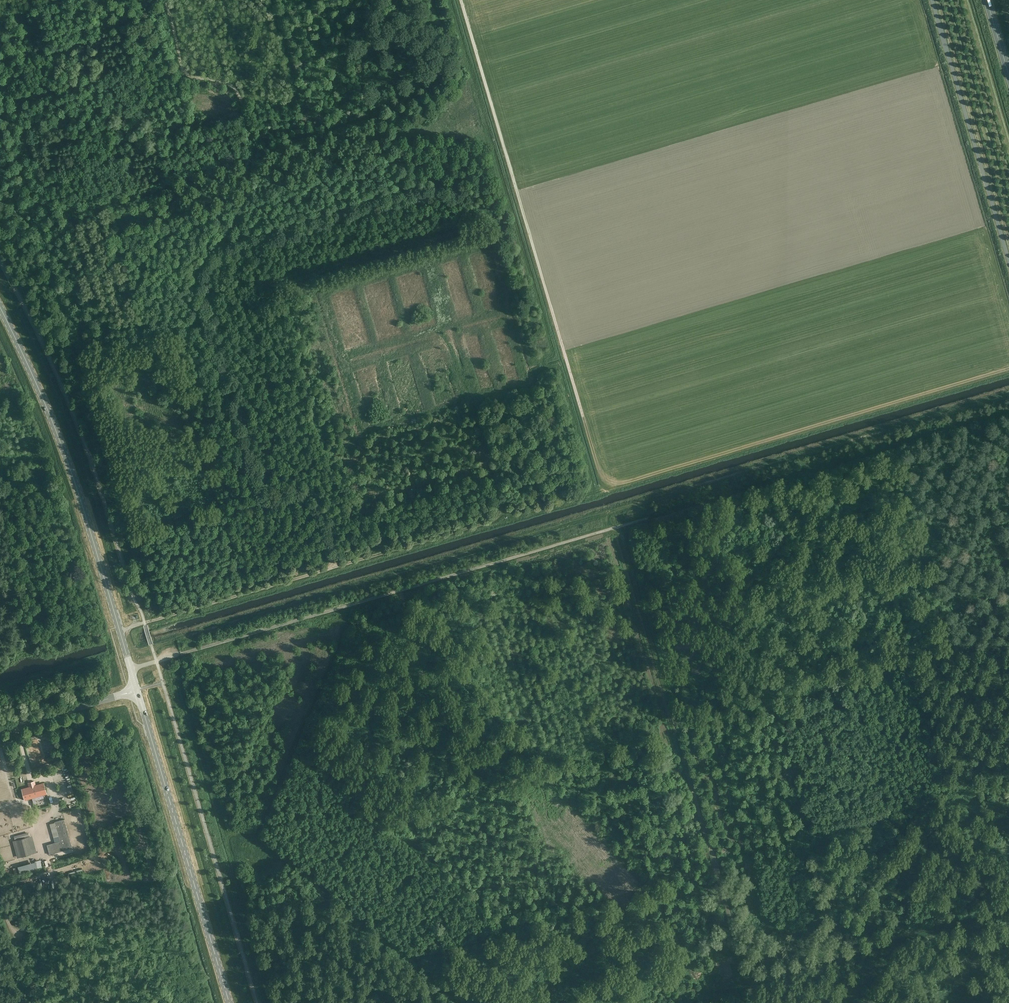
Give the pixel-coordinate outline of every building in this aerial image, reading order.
[(22,790),(25,799),(47,793),(44,783),(22,790)] [(47,845),(50,854),(73,848),(64,819),(55,822),(60,841),(47,845)] [(30,836),(18,840),(15,841),(19,857),(34,853),(30,836)]
